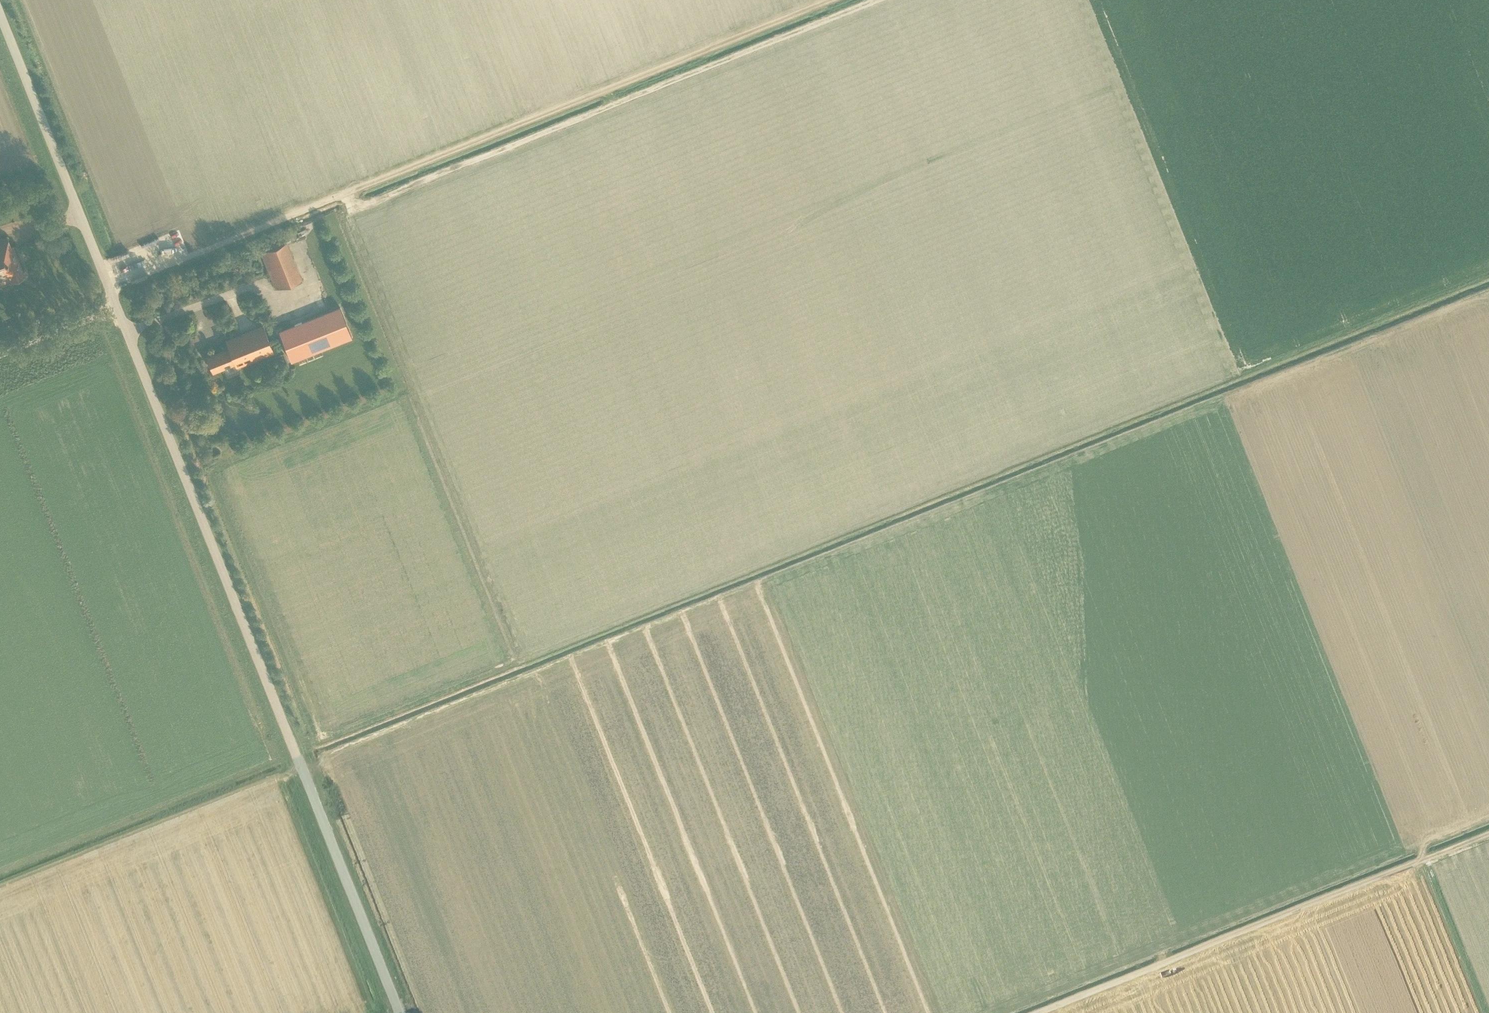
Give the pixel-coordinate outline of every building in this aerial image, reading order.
[(26,276),(14,246),(12,246),(8,236),(0,239),(0,285),(12,280),(13,282),(26,276)] [(149,246),(162,242),(161,237),(148,241),(149,246)] [(303,277),(291,246),(288,240),(260,251),(275,288),(303,277)] [(131,253),(145,249),(144,244),(130,247),(131,253)] [(280,330),(291,361),(353,337),(341,306),(280,330)] [(227,340),(226,340),(230,348),(208,357),(209,360),(207,360),(211,369),(212,369),(214,372),(236,363),(237,367),(238,367),(238,366),(273,352),(273,353),(274,352),(263,325),(263,326),(227,340)] [(222,461),(214,463),(216,474),(220,473),(219,468),(224,467),(222,461)]
